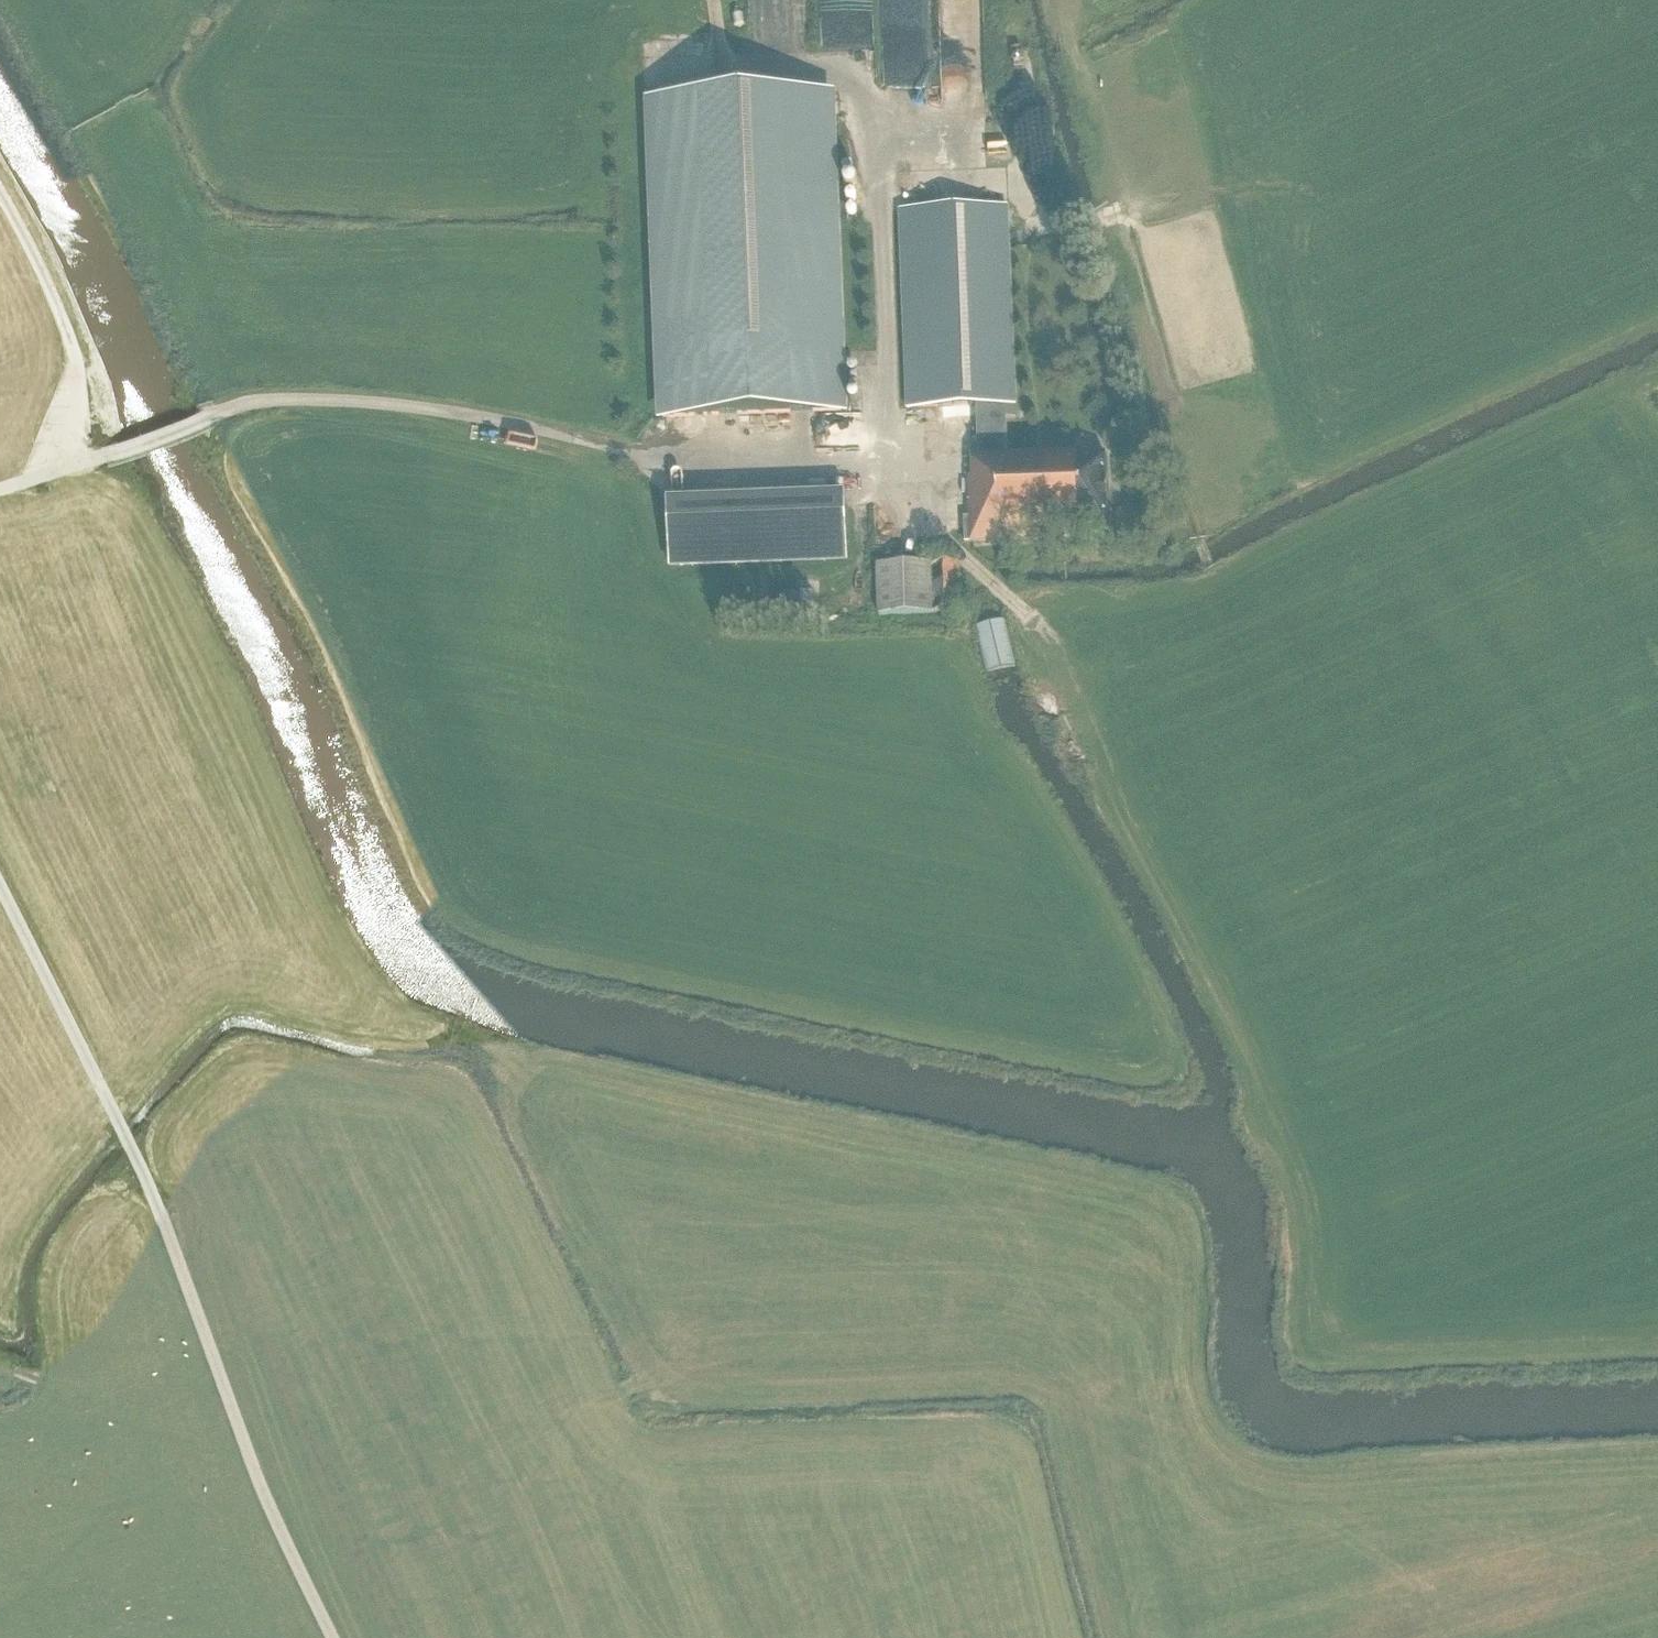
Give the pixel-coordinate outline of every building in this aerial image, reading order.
[(651,103),(664,418),(841,411),(829,96),(651,103)] [(1009,266),(1007,207),(898,211),(901,270),(907,409),(976,406),(978,456),(972,456),(973,478),(969,479),(970,519),(964,519),(965,543),(1109,537),(1106,455),(1077,456),(1077,452),(1008,455),(1006,404),(1015,404),(1009,266)] [(846,561),(844,499),(668,506),(671,568),(846,561)] [(933,614),(961,613),(960,565),(934,566),(934,564),(876,566),(878,616),(933,615),(933,614)]
